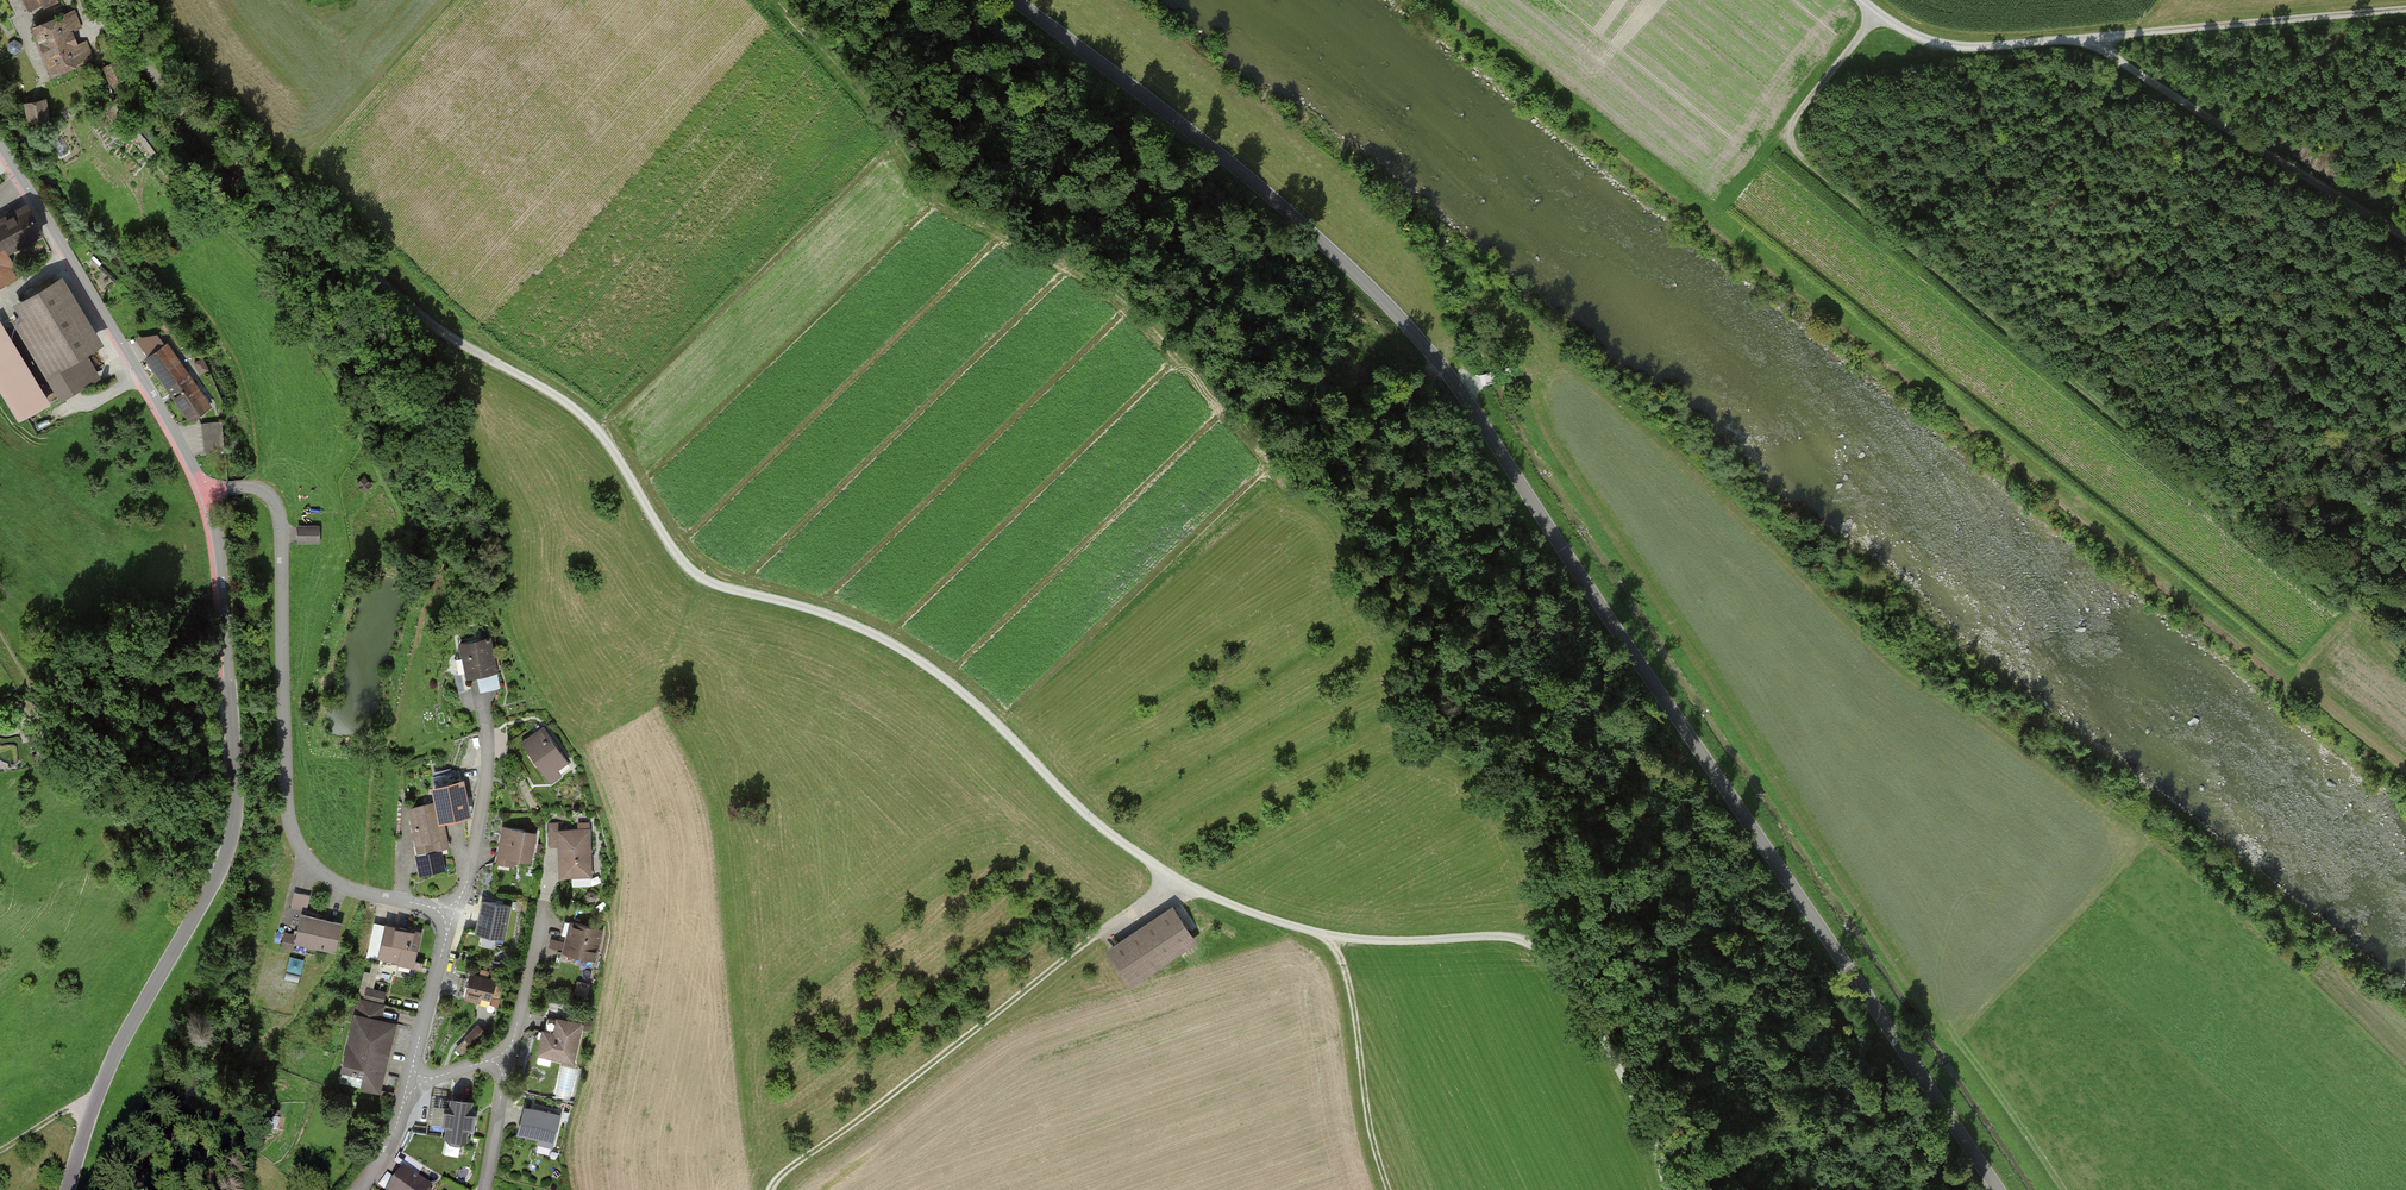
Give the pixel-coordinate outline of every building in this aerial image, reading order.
[(28,10),(41,3),(43,7),(57,0),(23,0),(28,10)] [(74,12),(33,27),(51,78),(93,63),(74,12)] [(21,51),(21,43),(15,39),(8,43),(8,51),(15,55),(21,51)] [(126,79),(117,60),(103,66),(112,85),(126,79)] [(46,96),(25,100),(29,123),(51,118),(46,96)] [(36,212),(0,229),(0,291),(21,281),(9,256),(48,236),(36,212)] [(90,354),(107,344),(67,278),(17,308),(25,321),(17,325),(62,400),(103,375),(90,354)] [(0,318),(0,392),(20,423),(54,402),(1,317),(0,318)] [(214,406),(171,344),(147,360),(191,422),(214,406)] [(224,421),(204,424),(209,455),(229,452),(224,421)] [(373,484),(365,475),(358,481),(366,490),(373,484)] [(323,526),(300,526),(300,544),(323,544),(323,526)] [(493,638),(460,644),(467,678),(500,672),(493,638)] [(574,770),(547,728),(524,742),(552,784),(574,770)] [(411,808),(420,854),(453,848),(447,818),(473,813),(467,780),(435,787),(439,803),(411,808)] [(562,880),(594,879),(592,824),(579,825),(580,830),(560,831),(559,826),(551,826),(552,847),(560,847),(562,880)] [(538,832),(505,827),(499,863),(518,866),(519,860),(533,862),(538,832)] [(296,889),(291,905),(307,910),(312,894),(296,889)] [(514,905),(484,900),(478,932),(508,938),(514,905)] [(1201,939),(1175,903),(1108,951),(1134,987),(1201,939)] [(347,922),(304,913),(298,942),(342,951),(347,922)] [(604,929),(573,922),(566,951),(597,959),(604,929)] [(415,967),(422,933),(376,924),(370,958),(415,967)] [(291,954),(287,976),(300,979),(305,957),(291,954)] [(499,980),(474,974),(467,999),(493,1006),(499,980)] [(341,1084),(384,1094),(401,1022),(385,1019),(389,1003),(361,997),(341,1084)] [(538,1057),(576,1064),(585,1022),(559,1017),(556,1033),(543,1030),(538,1057)] [(480,1023),(466,1038),(474,1046),(489,1031),(480,1023)] [(573,1097),(577,1065),(561,1063),(557,1095),(573,1097)] [(480,1099),(433,1094),(428,1143),(474,1149),(480,1099)] [(563,1114),(526,1105),(519,1136),(556,1145),(563,1114)] [(435,1186),(404,1167),(390,1189),(433,1189),(435,1186)]
